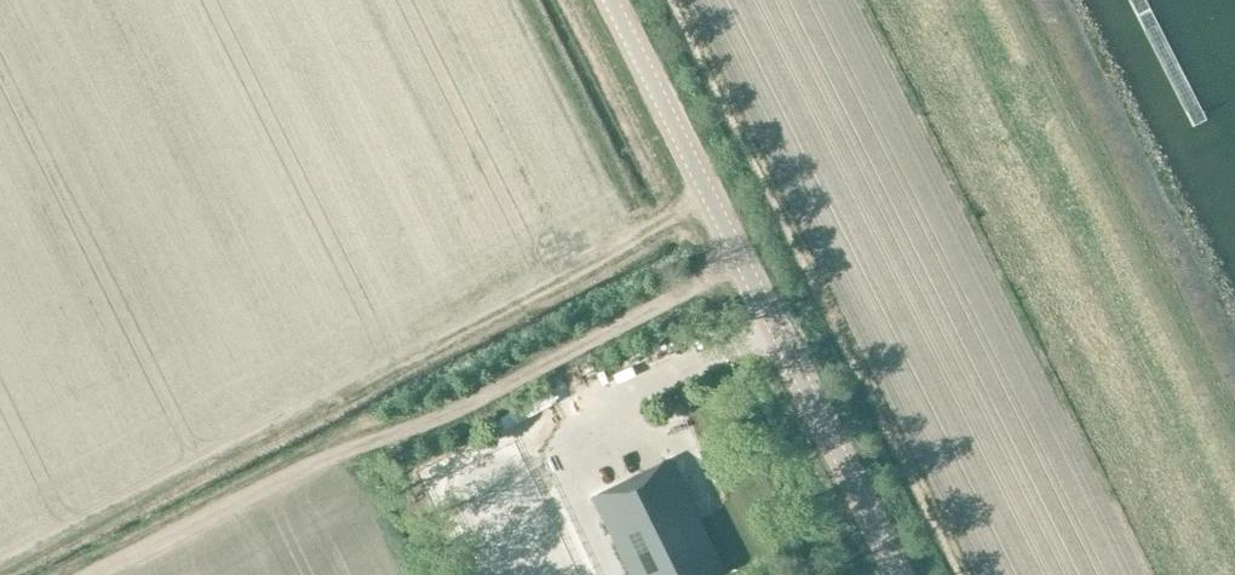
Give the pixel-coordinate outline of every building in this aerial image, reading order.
[(722,569),(668,461),(591,497),(629,574),(710,574),(722,569)]
